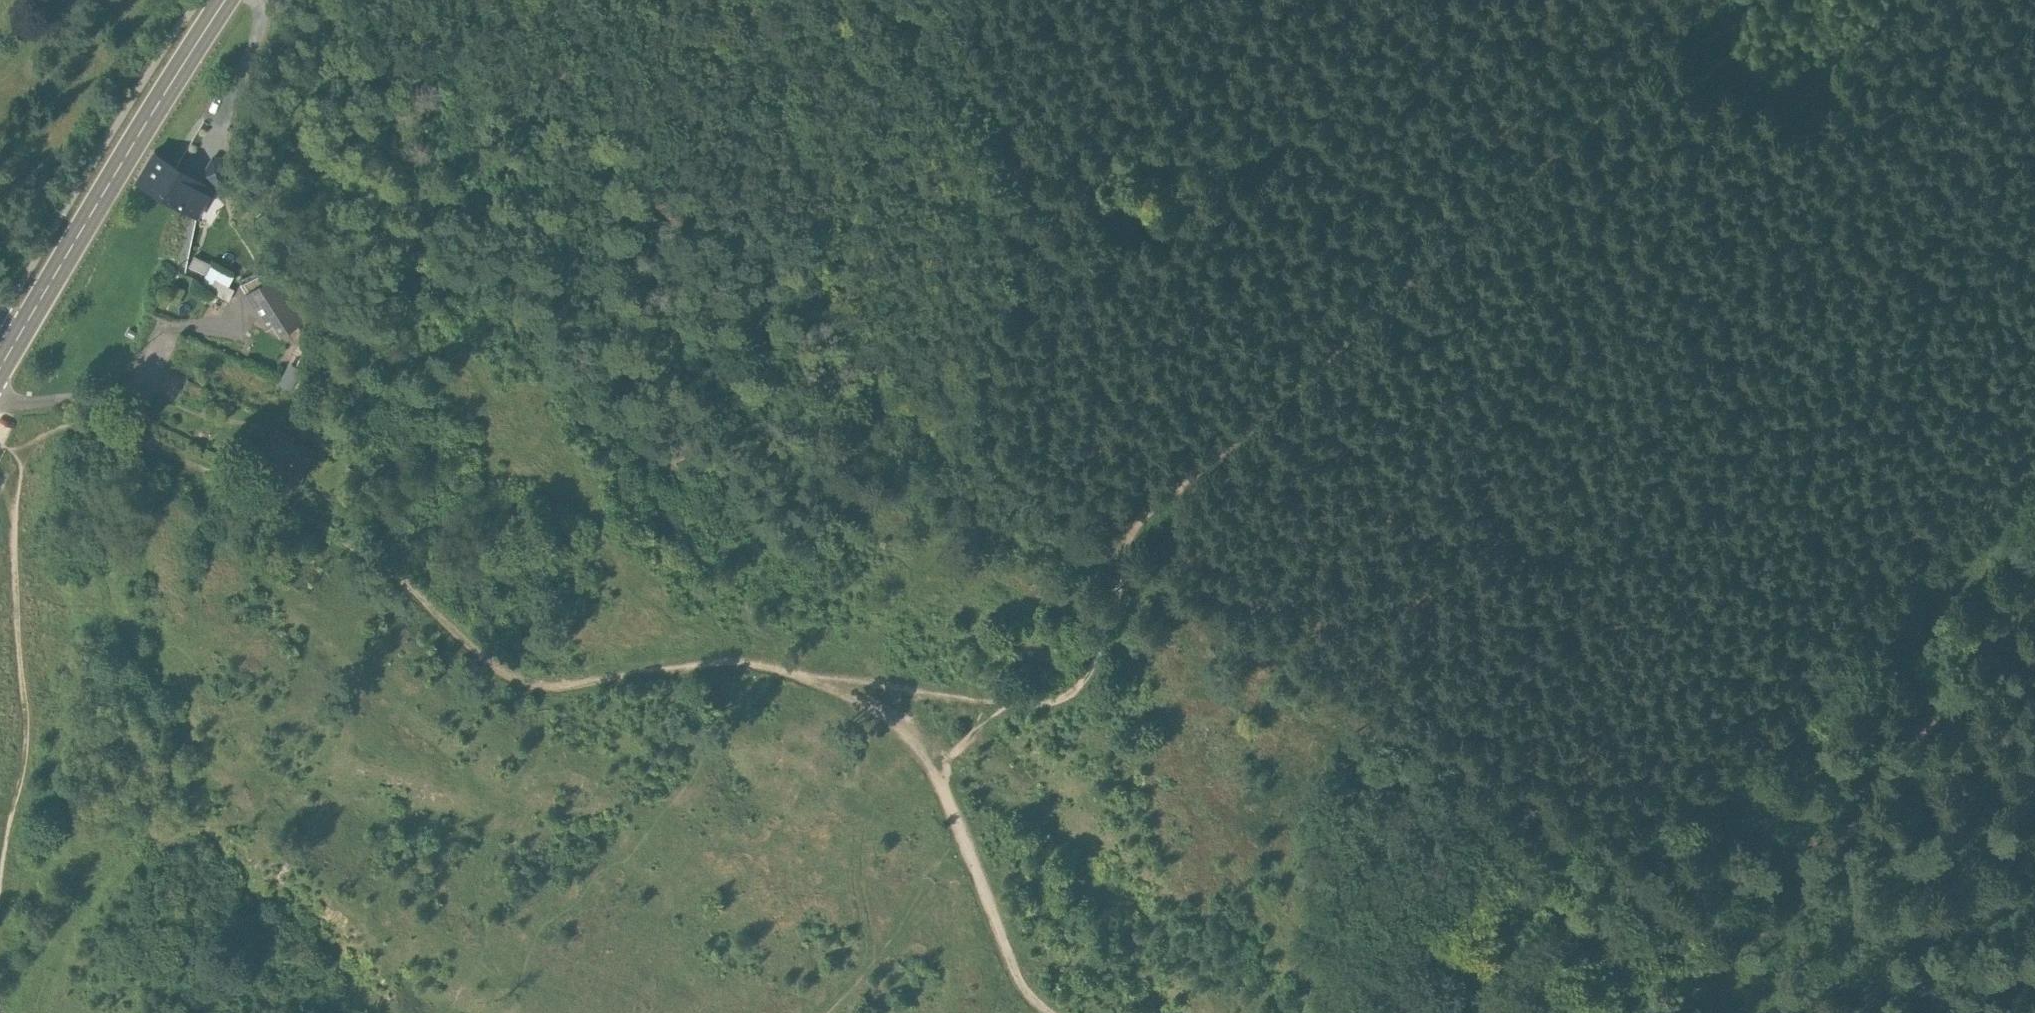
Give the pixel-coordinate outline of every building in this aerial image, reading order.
[(212,190),(154,155),(139,180),(197,215),(212,190)] [(189,254),(179,269),(191,278),(201,263),(189,254)] [(225,299),(232,275),(203,266),(196,290),(225,299)] [(276,278),(243,298),(265,335),(273,330),(279,339),(304,324),(276,278)]
